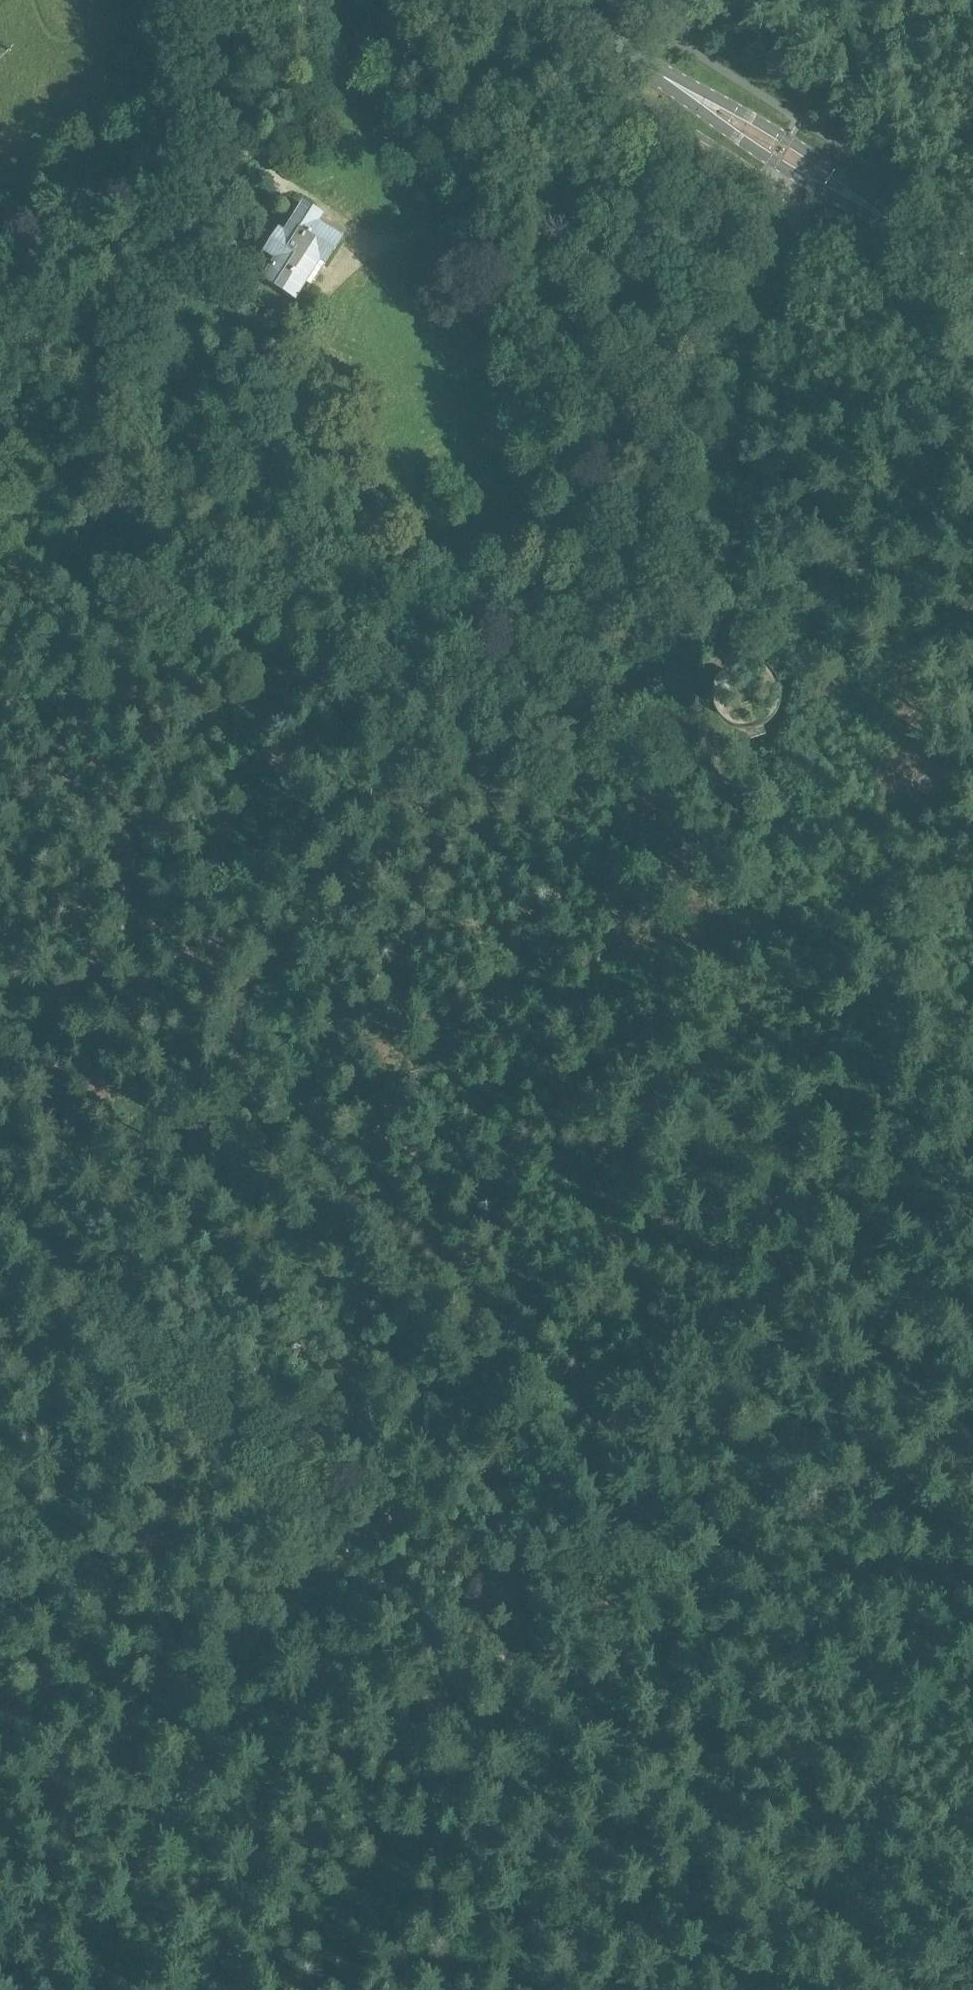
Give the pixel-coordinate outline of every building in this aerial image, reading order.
[(264,279),(295,298),(319,261),(324,264),(340,240),(316,224),(321,217),(302,205),(284,234),(279,231),(265,253),(276,260),(264,279)] [(712,693),(707,701),(705,709),(705,718),(708,728),(713,736),(725,744),(735,746),(745,745),(756,740),(764,731),(769,719),(769,706),(763,694),(756,687),(742,681),(731,682),(721,685),(712,693)]
